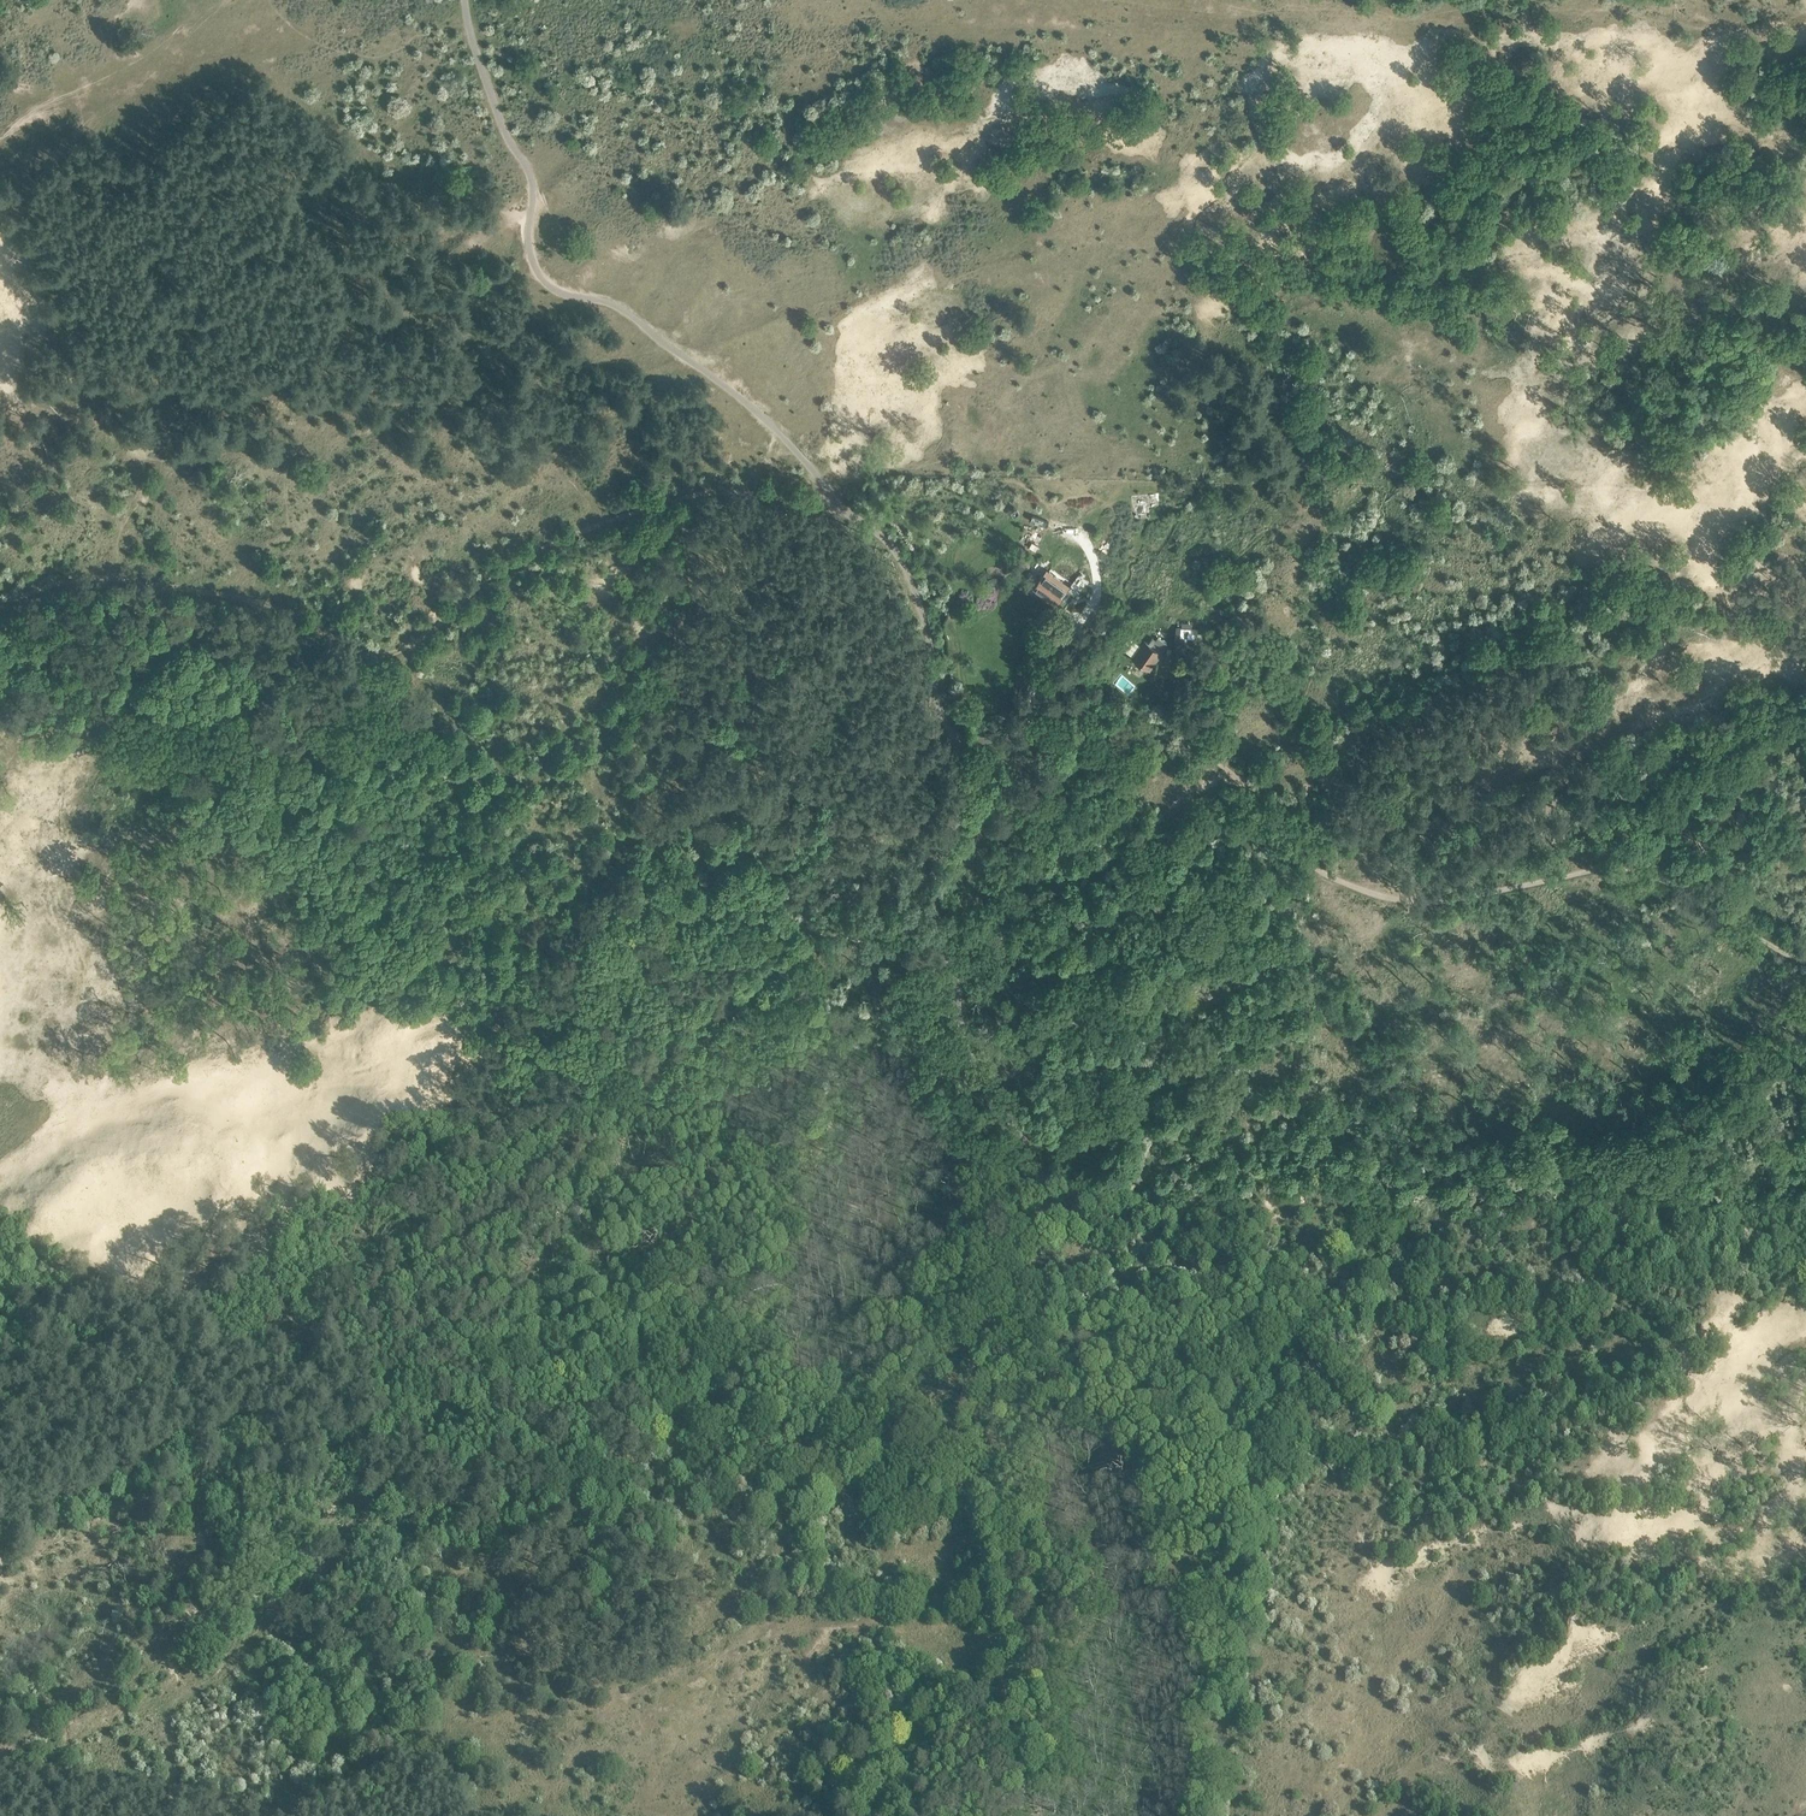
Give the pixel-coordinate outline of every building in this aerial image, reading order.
[(1154,487),(1147,497),(1158,504),(1165,494),(1154,487)] [(1020,506),(1014,510),(1017,514),(1023,511),(1020,506)] [(1035,551),(1044,534),(1032,529),(1026,541),(1028,542),(1026,547),(1035,551)] [(1044,581),(1043,581),(1037,591),(1058,605),(1066,611),(1072,603),(1071,602),(1076,596),(1048,576),(1044,581)] [(1176,627),(1175,644),(1198,645),(1199,628),(1176,627)] [(1149,669),(1161,652),(1167,643),(1158,636),(1156,639),(1153,637),(1148,643),(1144,640),(1141,645),(1129,637),(1121,647),(1134,656),(1133,657),(1149,669)]
